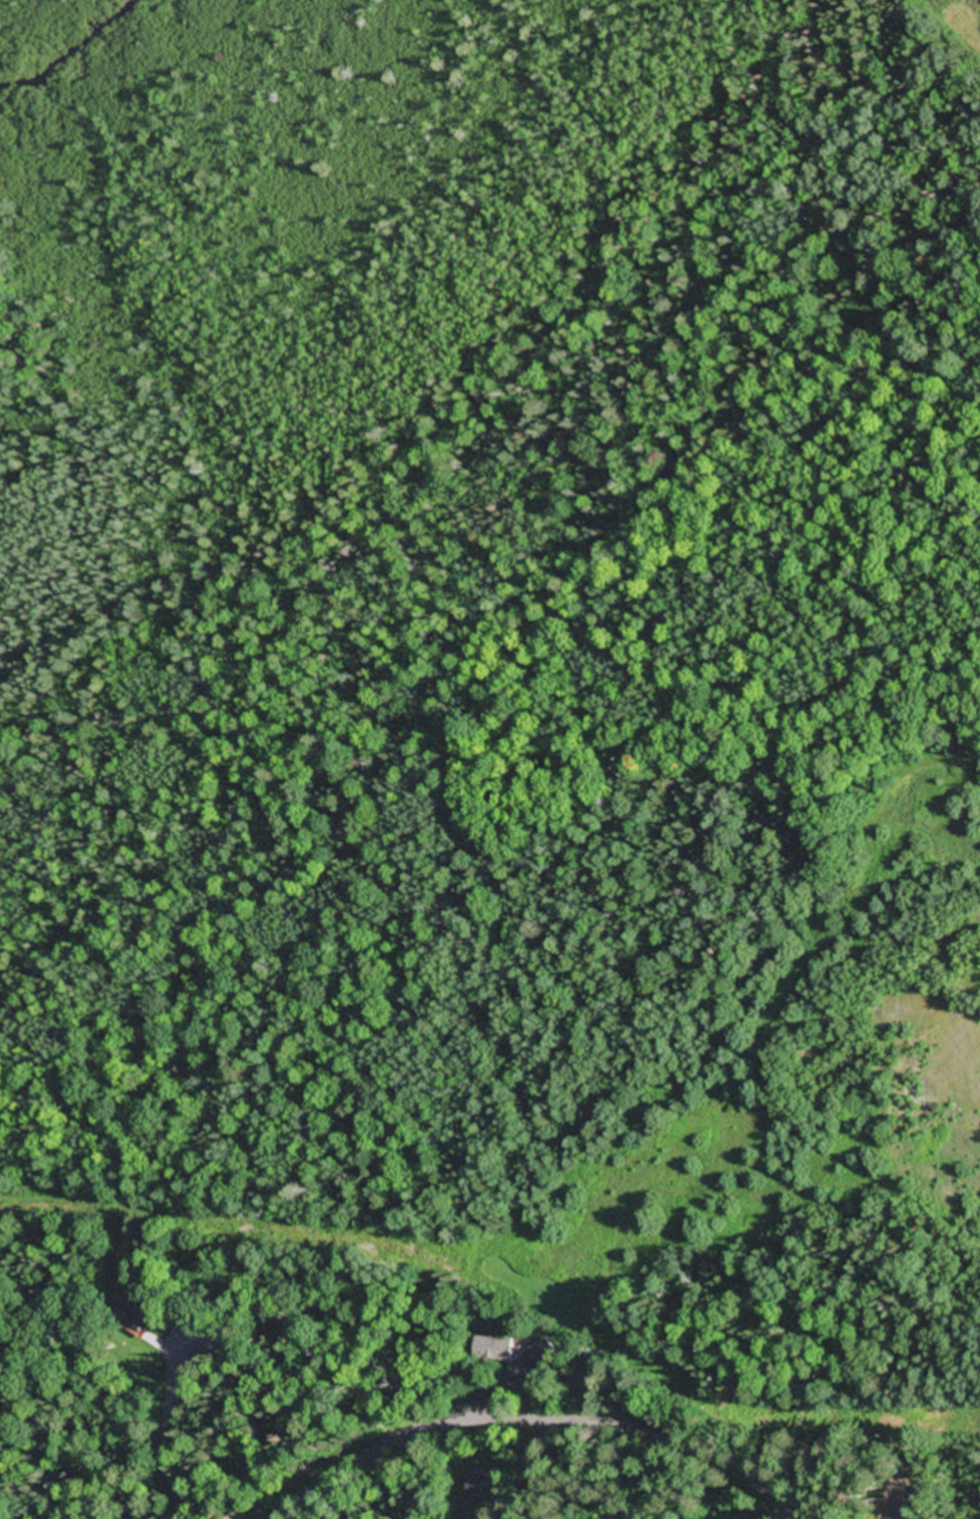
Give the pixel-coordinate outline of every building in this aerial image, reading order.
[(527,1354),(539,1371),(560,1356),(547,1339),(527,1354)] [(514,1363),(514,1340),(474,1340),(474,1362),(514,1363)] [(472,1476),(473,1503),(481,1503),(481,1511),(497,1510),(496,1499),(510,1498),(509,1475),(472,1476)]
